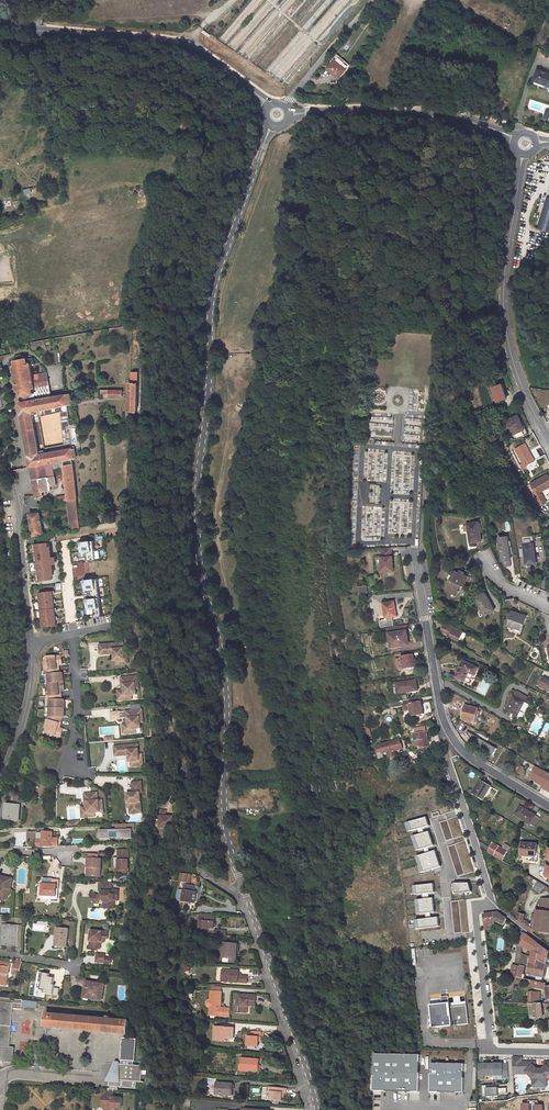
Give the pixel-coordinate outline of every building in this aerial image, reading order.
[(21,11),(32,9),(31,1),(39,0),(19,0),(21,11)] [(200,12),(219,0),(192,0),(200,12)] [(219,34),(238,50),(282,88),(359,0),(249,0),(219,34)] [(364,15),(376,25),(380,21),(368,11),(364,15)] [(537,56),(548,60),(548,52),(539,49),(537,56)] [(342,61),(337,57),(334,61),(339,65),(342,61)] [(327,71),(337,79),(344,69),(347,65),(342,61),(339,65),(334,61),(327,71)] [(531,82),(542,86),(543,83),(548,86),(548,75),(536,70),(531,82)] [(546,196),(536,227),(548,230),(548,197),(546,196)] [(16,362),(9,363),(10,369),(14,368),(18,391),(20,391),(21,396),(19,396),(21,404),(20,404),(37,499),(43,498),(44,496),(43,491),(51,490),(51,486),(56,485),(54,469),(64,468),(67,498),(64,498),(64,497),(56,498),(57,503),(68,501),(71,529),(79,528),(73,459),(76,458),(75,449),(71,450),(71,449),(44,453),(40,453),(40,449),(33,411),(67,405),(66,395),(35,400),(34,394),(32,394),(31,389),(33,389),(31,376),(32,375),(32,371),(30,371),(29,365),(33,365),(32,359),(24,360),(23,357),(21,356),(18,357),(16,359),(16,362)] [(129,394),(128,420),(137,420),(138,385),(138,383),(138,373),(131,373),(131,394),(129,394)] [(46,378),(34,380),(35,388),(48,385),(46,378)] [(503,383),(493,386),(498,401),(507,398),(503,383)] [(518,415),(505,421),(508,428),(510,426),(515,436),(527,433),(518,415)] [(525,444),(514,450),(522,464),(533,458),(525,444)] [(531,484),(536,494),(535,495),(541,505),(547,502),(542,494),(542,495),(540,492),(548,487),(548,475),(548,474),(531,484)] [(536,494),(531,484),(528,485),(533,496),(535,495),(536,494)] [(370,503),(379,503),(379,485),(371,485),(370,503)] [(408,522),(409,502),(391,501),(389,532),(406,533),(406,522),(408,522)] [(39,512),(29,514),(32,535),(43,534),(39,512)] [(479,522),(467,523),(470,542),(481,540),(479,522)] [(507,536),(498,538),(501,561),(510,560),(507,536)] [(94,540),(78,540),(78,556),(87,555),(87,559),(95,559),(94,540)] [(50,541),(35,542),(39,579),(53,578),(50,541)] [(532,544),(521,545),(523,565),(533,564),(532,544)] [(392,548),(382,549),(382,557),(382,572),(393,571),(393,557),(392,557),(392,548)] [(451,580),(447,591),(458,595),(462,585),(465,587),(466,584),(470,585),(472,578),(455,571),(452,581),(451,580)] [(98,577),(82,579),(83,594),(92,593),(92,597),(84,598),(85,613),(94,613),(95,617),(102,615),(98,577)] [(53,590),(40,592),(44,626),(57,625),(53,590)] [(484,594),(474,600),(485,616),(495,610),(484,594)] [(380,620),(381,629),(390,627),(395,627),(393,616),(398,615),(396,602),(384,604),(386,619),(380,620)] [(525,617),(509,613),(505,629),(521,633),(525,617)] [(446,623),(442,632),(451,636),(450,637),(460,642),(465,632),(446,623)] [(395,627),(390,627),(393,647),(409,644),(406,625),(395,627)] [(123,642),(99,644),(99,654),(108,653),(108,650),(110,650),(111,653),(113,653),(114,660),(115,660),(121,659),(121,664),(128,663),(127,652),(124,652),(123,642)] [(49,728),(48,732),(61,736),(67,716),(65,697),(62,698),(62,694),(61,689),(65,689),(63,672),(60,672),(59,662),(62,661),(61,653),(48,654),(48,659),(49,663),(46,663),(46,674),(49,673),(50,677),(51,686),(51,690),(48,690),(49,700),(52,700),(52,704),(52,708),(49,708),(50,712),(50,716),(47,724),(50,724),(49,728)] [(397,656),(398,659),(403,658),(405,670),(416,669),(414,656),(403,658),(403,655),(397,656)] [(464,662),(456,678),(466,683),(470,674),(475,677),(479,669),(464,662)] [(138,676),(121,678),(121,685),(124,685),(124,690),(120,690),(121,700),(132,699),(131,695),(136,695),(136,689),(139,689),(138,676)] [(543,678),(538,687),(548,692),(548,681),(543,678)] [(416,681),(396,684),(398,695),(418,692),(416,681)] [(455,693),(445,688),(446,694),(452,697),(455,693)] [(513,696),(506,710),(518,716),(521,710),(525,712),(530,704),(513,696)] [(411,706),(405,707),(406,714),(412,713),(412,718),(424,716),(422,699),(410,701),(411,706)] [(479,709),(466,706),(463,718),(471,720),(470,721),(476,722),(479,709)] [(143,710),(126,711),(127,718),(129,718),(130,724),(126,724),(127,734),(137,733),(137,729),(142,728),(141,723),(144,722),(143,710)] [(121,711),(111,711),(111,720),(121,720),(121,711)] [(426,729),(414,731),(416,742),(420,742),(421,749),(423,749),(424,753),(428,753),(428,748),(429,748),(426,729)] [(495,754),(499,748),(468,731),(464,737),(495,754)] [(401,741),(378,748),(380,754),(384,753),(385,755),(390,753),(392,759),(398,757),(396,752),(404,749),(401,741)] [(138,744),(114,747),(114,756),(123,755),(123,752),(125,752),(126,755),(128,755),(129,762),(136,761),(136,766),(143,766),(142,754),(139,754),(138,744)] [(523,774),(527,768),(522,765),(518,771),(523,774)] [(529,778),(542,785),(541,786),(548,791),(548,774),(536,766),(529,778)] [(481,781),(473,793),(484,799),(491,787),(481,781)] [(142,783),(132,783),(132,794),(127,794),(127,798),(126,798),(126,802),(132,801),(132,812),(141,811),(140,794),(142,793),(142,783)] [(97,791),(84,793),(85,801),(87,801),(88,806),(84,806),(85,816),(95,815),(95,811),(103,810),(102,799),(98,799),(97,791)] [(18,805),(5,803),(4,819),(17,820),(18,805)] [(519,807),(514,816),(531,826),(536,817),(519,807)] [(166,811),(161,811),(160,827),(174,828),(174,817),(166,817),(166,811)] [(416,856),(421,872),(442,865),(437,849),(430,851),(428,847),(435,845),(431,830),(425,832),(424,827),(430,825),(428,817),(409,823),(412,831),(418,829),(420,834),(413,836),(418,850),(424,848),(426,853),(416,856)] [(439,822),(446,841),(454,838),(447,819),(439,822)] [(136,823),(117,824),(117,829),(101,829),(101,839),(136,838),(136,823)] [(36,846),(52,845),(51,832),(41,832),(41,838),(36,838),(36,846)] [(25,842),(34,842),(34,833),(25,833),(25,842)] [(488,847),(479,841),(481,849),(502,861),(510,847),(505,844),(502,848),(491,842),(490,844),(492,845),(489,850),(487,848),(488,847)] [(537,844),(522,843),(522,856),(536,857),(537,844)] [(456,844),(447,847),(457,877),(466,874),(456,844)] [(128,849),(118,849),(118,861),(115,861),(115,864),(119,864),(119,872),(129,872),(128,849)] [(18,856),(17,864),(21,864),(26,859),(26,855),(18,856)] [(101,858),(87,857),(87,866),(89,866),(89,875),(100,875),(101,858)] [(177,881),(190,882),(191,873),(177,872),(177,881)] [(175,897),(187,900),(185,909),(192,911),(200,875),(199,875),(194,874),(192,884),(183,882),(182,888),(177,887),(175,897)] [(4,900),(11,892),(7,889),(7,887),(10,888),(12,877),(0,875),(0,897),(4,900)] [(42,877),(41,894),(42,895),(42,896),(43,897),(44,897),(56,898),(57,887),(58,887),(59,887),(59,878),(42,877)] [(537,880),(532,888),(541,894),(546,885),(537,880)] [(103,899),(105,900),(105,904),(111,904),(111,907),(115,908),(116,899),(119,899),(119,889),(112,889),(113,881),(99,881),(99,890),(101,890),(101,894),(99,895),(98,894),(92,893),(92,898),(94,902),(99,902),(99,900),(101,900),(103,899)] [(450,883),(451,895),(457,894),(457,897),(472,896),(471,881),(450,883)] [(424,918),(416,919),(417,930),(442,927),(440,916),(432,917),(431,912),(435,912),(434,897),(429,898),(429,893),(435,892),(434,883),(413,885),(414,894),(421,893),(422,899),(415,900),(417,914),(424,913),(424,918)] [(450,901),(454,934),(464,933),(461,900),(450,901)] [(524,924),(527,915),(520,912),(516,921),(524,924)] [(498,913),(484,914),(485,928),(494,927),(494,922),(495,922),(504,925),(507,919),(498,913)] [(209,925),(213,926),(215,924),(216,921),(214,919),(214,916),(204,915),(203,920),(199,920),(198,928),(205,929),(209,925)] [(18,925),(3,924),(2,943),(16,944),(18,925)] [(68,928),(57,927),(56,936),(58,936),(57,945),(67,947),(68,928)] [(109,931),(91,929),(90,947),(101,948),(101,941),(102,937),(105,938),(109,938),(109,931)] [(527,934),(521,946),(533,952),(531,957),(546,964),(548,952),(527,934)] [(236,943),(220,941),(219,949),(215,948),(214,955),(235,957),(236,943)] [(104,954),(96,953),(95,961),(104,962),(104,957),(104,954)] [(526,956),(520,954),(519,966),(512,965),(511,976),(522,978),(526,956)] [(546,964),(531,957),(527,973),(543,977),(546,964)] [(11,962),(0,960),(0,984),(6,985),(6,982),(7,982),(11,962)] [(20,973),(22,962),(15,961),(13,972),(20,973)] [(227,980),(249,981),(249,974),(242,974),(242,970),(225,968),(224,976),(227,976),(227,980)] [(103,999),(105,983),(87,981),(86,991),(88,992),(87,995),(92,996),(92,998),(103,999)] [(208,1001),(208,1002),(208,1003),(209,1005),(210,1006),(211,1006),(211,1011),(219,1012),(219,1015),(231,1016),(232,1008),(222,1007),(223,991),(213,990),(212,998),(210,998),(209,999),(208,1001)] [(258,995),(239,994),(237,1012),(247,1013),(247,1006),(250,1006),(257,1007),(258,995)] [(469,1025),(467,1006),(449,1008),(448,997),(441,997),(442,1005),(430,1007),(433,1029),(469,1025)] [(3,1062),(13,1063),(15,1047),(10,1047),(13,1009),(22,1010),(23,1000),(1,998),(0,1007),(0,1011),(0,1064),(3,1064),(3,1062)] [(528,1004),(526,1003),(527,1019),(542,1017),(541,1004),(534,1004),(528,1004)] [(124,1033),(127,1034),(128,1021),(47,1014),(46,1027),(124,1033)] [(214,1027),(213,1041),(222,1042),(223,1037),(225,1037),(233,1038),(234,1029),(214,1027)] [(247,1047),(258,1048),(258,1043),(259,1038),(261,1039),(262,1033),(250,1031),(250,1037),(248,1037),(247,1047)] [(126,1038),(123,1038),(122,1038),(120,1060),(121,1060),(134,1061),(135,1062),(137,1039),(126,1038)] [(420,1055),(375,1053),(374,1091),(419,1092),(420,1055)] [(257,1072),(259,1061),(239,1058),(238,1069),(248,1070),(247,1071),(257,1072)] [(539,1086),(539,1069),(536,1069),(535,1067),(533,1065),(530,1065),(530,1062),(521,1062),(521,1058),(512,1058),(513,1069),(521,1069),(521,1071),(526,1071),(532,1078),(532,1086),(533,1086),(539,1086)] [(134,1061),(121,1060),(121,1064),(120,1064),(120,1062),(115,1061),(107,1082),(109,1082),(109,1086),(136,1089),(137,1082),(142,1082),(143,1066),(134,1065),(134,1061)] [(465,1064),(431,1063),(430,1092),(464,1093),(465,1064)] [(548,1063),(548,1065),(546,1065),(544,1067),(542,1069),(539,1069),(539,1086),(544,1086),(546,1086),(546,1078),(548,1075),(548,1063)] [(493,1075),(493,1064),(478,1064),(478,1079),(484,1079),(484,1076),(493,1076),(493,1075)] [(503,1078),(509,1078),(508,1064),(503,1064),(493,1064),(493,1075),(503,1075),(503,1078)] [(233,1096),(234,1085),(217,1083),(215,1093),(221,1094),(221,1095),(233,1096)] [(497,1085),(482,1085),(483,1095),(487,1095),(487,1097),(496,1096),(496,1095),(499,1095),(499,1094),(507,1093),(507,1088),(499,1088),(499,1087),(497,1087),(497,1085)] [(287,1094),(287,1089),(269,1088),(268,1091),(270,1091),(269,1101),(281,1102),(282,1098),(282,1093),(285,1093),(287,1094)] [(112,1109),(116,1109),(123,1109),(124,1100),(115,1099),(116,1093),(110,1093),(106,1093),(106,1095),(104,1097),(103,1103),(106,1105),(106,1109),(112,1109)]
